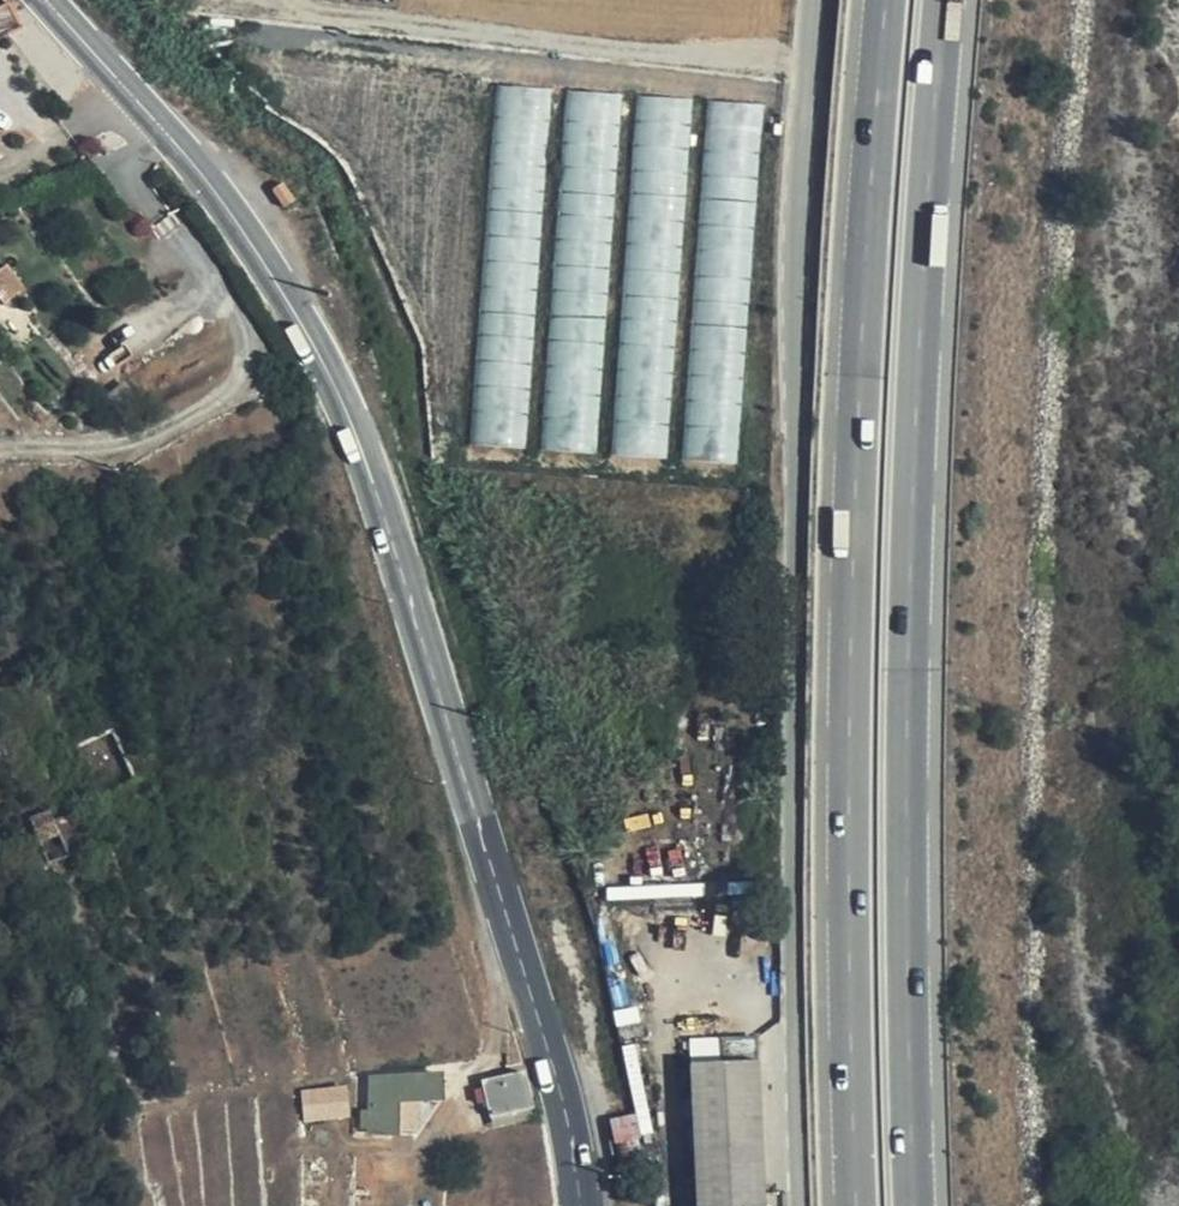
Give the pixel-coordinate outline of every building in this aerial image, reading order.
[(23,28),(12,4),(0,9),(0,39),(23,28)] [(498,80),(475,440),(531,444),(554,84),(498,80)] [(568,85),(548,447),(603,450),(624,88),(568,85)] [(639,90),(617,451),(673,454),(695,94),(639,90)] [(704,97),(694,459),(749,460),(759,98),(704,97)] [(92,140),(102,151),(114,140),(104,129),(92,140)] [(5,304),(26,289),(8,263),(0,269),(0,297),(5,304)] [(49,862),(70,854),(52,809),(31,818),(49,862)] [(658,991),(661,1013),(740,1003),(737,981),(658,991)] [(691,1043),(692,1063),(758,1061),(757,1041),(691,1043)] [(758,1061),(750,1062),(751,1205),(765,1205),(758,1061)] [(750,1062),(692,1063),(699,1205),(751,1205),(750,1062)] [(483,1080),(484,1086),(487,1101),(491,1116),(533,1107),(525,1071),(483,1080)] [(443,1098),(442,1073),(371,1076),(370,1112),(364,1111),(363,1126),(370,1125),(370,1132),(398,1132),(398,1099),(443,1098)] [(305,1090),(307,1120),(349,1116),(346,1086),(305,1090)] [(477,1103),(487,1101),(484,1086),(474,1089),(477,1103)] [(618,1141),(644,1138),(641,1113),(615,1116),(618,1141)]
